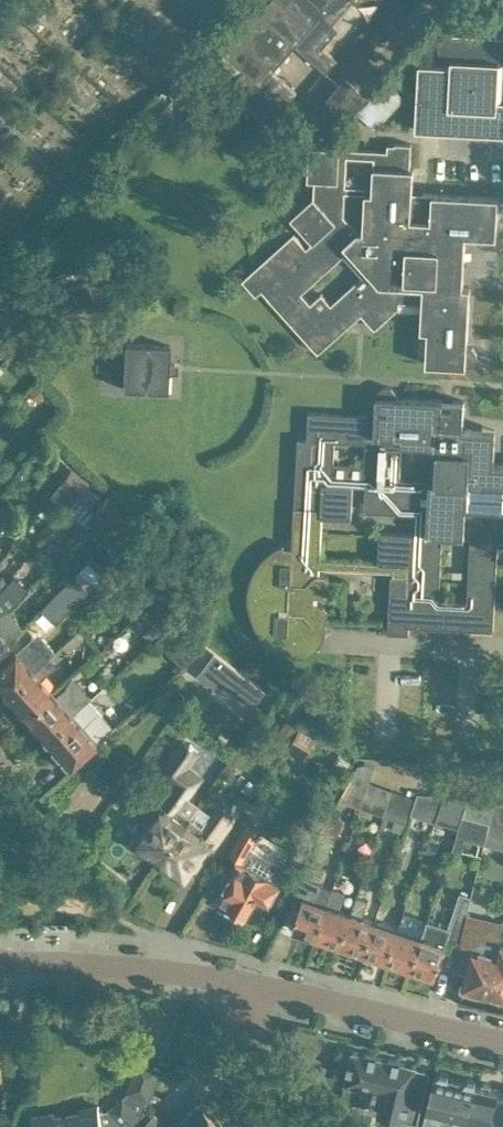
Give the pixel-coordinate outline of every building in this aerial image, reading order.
[(263,12),(227,56),(245,71),(205,119),(228,138),(254,107),(273,123),(301,89),(277,69),(296,46),(327,72),(337,60),(323,47),(339,28),(334,24),(354,0),(273,0),(263,12)] [(453,33),(450,34),(448,34),(446,35),(445,36),(443,38),(441,40),(440,42),(440,44),(439,46),(439,48),(439,49),(440,51),(441,54),(442,56),(444,58),(445,59),(452,59),(452,65),(419,64),(416,129),(502,134),(502,36),(453,33)] [(348,121),(367,98),(345,78),(325,102),(348,121)] [(387,81),(358,113),(376,130),(406,98),(387,81)] [(471,287),(464,287),(465,272),(456,271),(457,259),(465,259),(466,235),(477,235),(477,236),(477,237),(477,238),(478,239),(478,240),(479,241),(479,242),(480,243),(481,243),(481,244),(482,244),(483,245),(484,245),(485,245),(486,245),(487,246),(488,246),(489,245),(490,245),(491,245),(492,244),(493,244),(494,243),(495,243),(495,242),(496,241),(497,240),(497,239),(497,238),(498,237),(498,236),(499,197),(413,192),(414,168),(411,168),(412,142),(396,142),(395,149),(310,145),(309,179),(315,179),(315,197),(314,197),(291,218),(313,242),(307,247),(294,233),(242,279),(256,295),(262,290),(318,352),(362,314),(375,328),(400,307),(399,283),(422,284),(421,328),(428,329),(426,363),(467,365),(468,366),(469,366),(470,366),(471,365),(472,365),(473,364),(474,364),(475,363),(475,362),(476,362),(477,361),(477,360),(477,359),(478,358),(478,357),(478,356),(478,355),(478,354),(478,353),(477,352),(477,351),(477,350),(476,349),(475,348),(474,347),(473,346),(472,346),(471,346),(470,345),(469,345),(468,345),(471,287)] [(168,390),(169,363),(170,345),(125,343),(123,388),(168,390)] [(495,462),(497,429),(464,427),(465,400),(454,400),(453,409),(443,408),(443,399),(398,397),(398,396),(398,394),(397,392),(396,390),(395,389),(394,387),(392,387),(390,386),(387,386),(385,386),(383,387),(381,388),(379,389),(378,391),(377,393),(377,395),(375,434),(368,434),(369,415),(309,412),(307,438),(298,438),(295,507),(293,548),(283,548),(283,544),(279,547),(274,549),(270,552),(266,556),(262,560),(259,564),(256,568),(254,573),(252,577),(250,582),(249,587),(248,593),(248,598),(248,603),(249,608),(250,613),(251,618),(253,623),(256,628),(259,632),(262,636),(265,640),(269,644),(273,647),(278,650),(282,652),(286,653),(290,654),(294,655),(298,655),(302,655),(305,655),(309,654),(312,652),(315,651),(318,648),(320,646),(305,628),(312,622),(313,624),(316,625),(321,625),(323,624),(325,623),(327,622),(328,620),(328,619),(328,611),(324,606),(322,604),(320,603),(318,602),(318,595),(320,595),(322,594),(323,594),(325,592),(329,588),(330,580),(329,578),(329,576),(327,575),(325,573),(320,573),(320,567),(393,570),(393,575),(391,575),(388,632),(409,633),(409,626),(494,630),(499,539),(502,539),(502,463),(495,462)] [(34,454),(50,467),(57,458),(41,445),(34,454)] [(90,479),(72,466),(60,482),(77,496),(78,497),(88,485),(87,484),(90,479)] [(105,499),(104,498),(88,485),(78,497),(77,496),(76,498),(93,512),(95,509),(105,499)] [(134,517),(107,494),(104,498),(105,499),(95,509),(122,531),(134,517)] [(74,573),(39,608),(54,622),(88,588),(74,573)] [(8,581),(3,575),(0,577),(0,590),(8,581)] [(9,607),(18,600),(27,589),(19,582),(12,592),(3,598),(0,595),(0,613),(9,607)] [(142,612),(159,633),(170,624),(152,604),(142,612)] [(20,623),(9,607),(0,613),(0,651),(22,627),(20,623)] [(71,608),(62,623),(77,632),(86,616),(71,608)] [(172,626),(169,629),(193,654),(201,646),(192,636),(176,622),(172,626)] [(0,665),(0,687),(7,695),(50,656),(33,636),(15,652),(0,665)] [(212,653),(197,673),(248,711),(263,690),(212,653)] [(50,656),(7,695),(24,714),(27,718),(41,705),(38,702),(53,689),(41,677),(56,662),(50,656)] [(41,705),(27,718),(45,737),(89,698),(91,695),(72,674),(67,682),(56,692),(53,689),(38,702),(41,705)] [(114,727),(89,698),(45,737),(71,767),(78,761),(95,746),(109,734),(108,733),(114,727)] [(294,732),(312,739),(322,713),(303,707),(294,732)] [(164,858),(191,819),(190,819),(198,807),(185,798),(200,777),(185,767),(196,751),(190,747),(191,745),(188,744),(187,745),(181,741),(160,772),(173,781),(169,788),(171,790),(137,842),(140,844),(139,845),(148,851),(148,850),(151,852),(153,850),(155,851),(154,852),(164,858)] [(95,746),(78,761),(93,772),(106,754),(95,746)] [(369,781),(370,781),(375,767),(366,762),(359,763),(339,798),(361,806),(369,781)] [(383,813),(391,789),(370,781),(369,781),(361,806),(383,813)] [(412,812),(417,798),(391,789),(383,813),(408,822),(412,812)] [(435,820),(444,796),(445,794),(419,791),(418,799),(417,798),(412,812),(435,820)] [(495,802),(444,796),(435,820),(458,827),(462,816),(489,823),(495,802)] [(199,808),(191,819),(164,858),(173,865),(172,867),(175,869),(174,870),(182,876),(183,875),(186,878),(234,808),(233,808),(235,805),(233,803),(231,806),(222,800),(211,816),(199,808)] [(232,838),(236,840),(238,841),(250,819),(257,806),(251,803),(241,819),(242,820),(232,838)] [(262,826),(250,819),(238,841),(236,840),(216,877),(224,881),(216,896),(228,903),(227,905),(248,916),(258,897),(271,905),(282,885),(288,888),(294,875),(276,866),(270,876),(255,867),(263,852),(253,846),(261,832),(260,832),(262,826)] [(317,935),(334,886),(320,881),(304,874),(296,891),(304,894),(293,927),(304,931),(305,935),(312,937),(315,935),(317,935)] [(341,943),(351,913),(341,909),(346,891),(334,886),(317,935),(327,939),(329,942),(335,945),(339,943),(341,943)] [(365,951),(375,921),(363,917),(369,898),(357,895),(351,913),(341,943),(351,947),(352,950),(359,952),(362,950),(365,951)] [(458,943),(471,902),(471,900),(461,898),(457,913),(456,913),(450,930),(427,922),(422,936),(412,967),(413,967),(414,970),(421,973),(424,971),(437,975),(449,940),(458,943)] [(488,993),(498,952),(488,949),(495,922),(494,922),(497,907),(471,902),(458,943),(458,949),(473,954),(471,963),(465,987),(470,988),(472,991),(480,994),(483,992),(488,993)] [(388,959),(399,928),(375,921),(365,951),(366,952),(368,955),(375,957),(377,955),(388,959)] [(412,967),(422,936),(399,928),(388,959),(389,959),(390,963),(397,965),(400,963),(412,967)] [(488,993),(492,994),(494,997),(502,999),(502,998),(502,953),(498,952),(488,993)] [(354,1051),(346,1083),(384,1092),(379,1114),(420,1124),(432,1070),(354,1051)] [(103,1125),(122,1122),(126,1126),(143,1126),(147,1123),(142,1118),(160,1068),(139,1061),(125,1100),(123,1097),(110,1110),(100,1111),(99,1105),(81,1108),(82,1113),(55,1117),(54,1113),(32,1117),(34,1126),(103,1126),(103,1125)] [(446,1124),(457,1080),(452,1078),(448,1073),(441,1071),(436,1075),(425,1119),(446,1124)] [(471,1120),(479,1085),(475,1079),(469,1078),(465,1081),(457,1080),(446,1124),(446,1126),(470,1126),(471,1120)] [(500,1090),(494,1088),(490,1083),(484,1081),(480,1085),(479,1085),(471,1120),(480,1122),(478,1126),(490,1126),(500,1090)] [(500,1090),(490,1126),(502,1126),(502,1090),(500,1090)] [(143,1126),(243,1126),(224,1114),(221,1118),(203,1100),(178,1123),(175,1120),(167,1126),(153,1111),(144,1119),(147,1123),(146,1125),(143,1126)]
